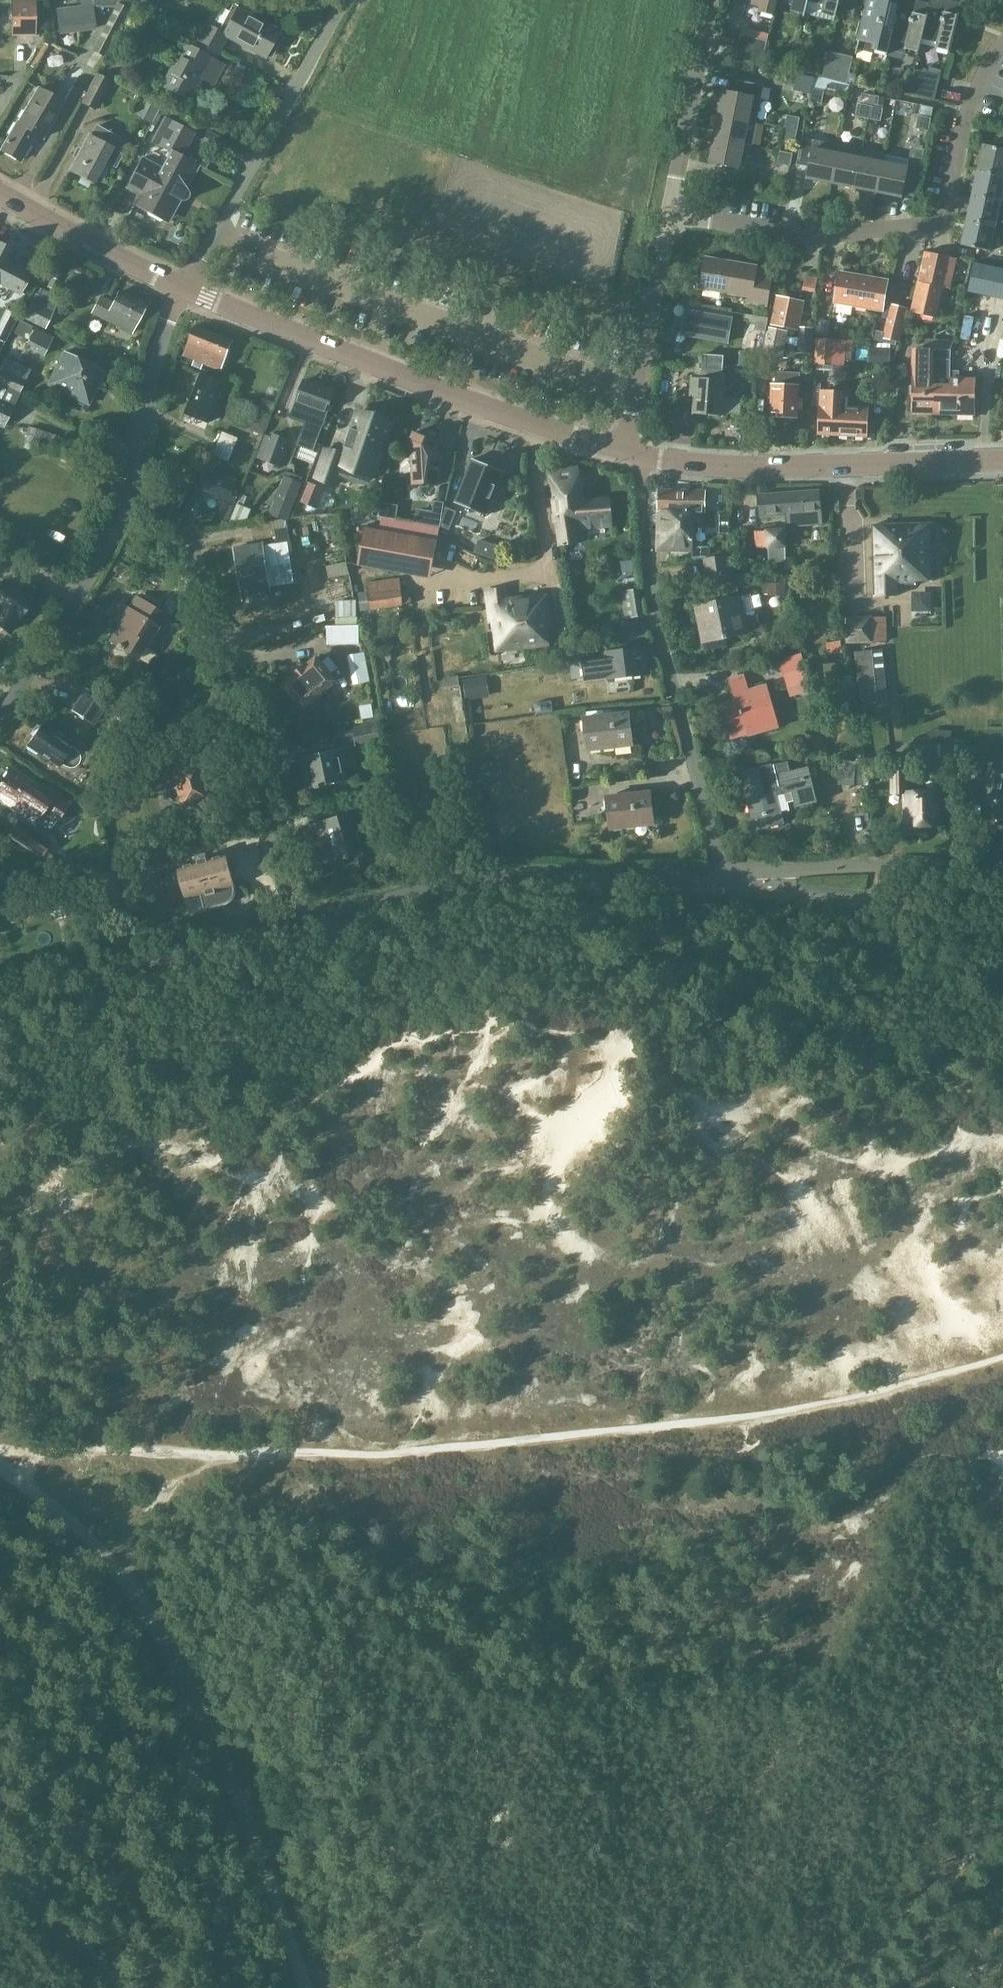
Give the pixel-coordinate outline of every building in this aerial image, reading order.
[(12,33),(33,33),(32,0),(31,0),(11,0),(12,33)] [(56,10),(60,34),(93,30),(91,7),(90,0),(79,0),(80,7),(56,10)] [(745,1),(775,8),(777,0),(745,0),(745,1)] [(855,35),(859,36),(858,39),(856,50),(872,53),(873,50),(887,53),(887,49),(888,46),(890,39),(898,4),(881,0),(867,0),(862,21),(859,21),(855,35)] [(887,49),(904,53),(905,48),(917,51),(919,45),(921,36),(928,3),(914,0),(899,0),(898,4),(890,39),(888,46),(887,49)] [(928,3),(919,45),(948,52),(951,40),(955,41),(961,15),(958,14),(961,1),(955,0),(929,0),(928,3)] [(137,7),(151,14),(157,3),(155,2),(139,1),(137,7)] [(236,7),(221,33),(226,36),(226,37),(263,58),(264,55),(267,56),(269,56),(280,36),(279,34),(276,33),(278,30),(236,7)] [(226,36),(221,33),(203,23),(190,47),(183,43),(159,85),(187,100),(199,78),(212,85),(222,66),(213,61),(226,37),(226,36)] [(741,35),(738,47),(764,53),(767,41),(741,35)] [(764,53),(738,47),(735,59),(761,66),(764,53)] [(821,78),(834,80),(841,54),(828,51),(821,78)] [(841,54),(834,80),(846,83),(852,56),(841,54)] [(122,76),(117,58),(102,62),(107,80),(122,76)] [(914,68),(911,80),(937,86),(940,74),(927,71),(914,68)] [(79,104),(93,111),(109,82),(95,74),(79,104)] [(796,74),(793,90),(793,91),(810,94),(812,87),(814,78),(797,75),(796,74)] [(724,90),(719,114),(756,121),(764,85),(737,80),(735,92),(724,90)] [(937,86),(911,80),(909,92),(934,98),(937,86)] [(62,101),(37,87),(17,121),(16,120),(0,149),(0,150),(19,161),(35,133),(42,137),(62,101)] [(809,100),(822,103),(824,90),(812,87),(810,94),(809,100)] [(147,101),(139,116),(150,122),(156,111),(158,107),(147,101)] [(856,115),(869,118),(871,105),(859,103),(856,115)] [(871,105),(869,118),(881,120),(883,108),(871,105)] [(719,114),(715,138),(744,144),(744,143),(752,144),(756,121),(719,114)] [(787,115),(785,127),(797,130),(800,117),(787,115)] [(917,127),(929,130),(932,117),(919,115),(917,127)] [(141,159),(125,188),(138,195),(133,204),(144,210),(146,216),(158,222),(162,221),(163,220),(168,223),(179,202),(182,202),(184,201),(186,200),(187,198),(188,196),(187,194),(187,192),(185,190),(184,188),(195,166),(188,162),(180,157),(185,149),(192,134),(186,131),(163,118),(150,142),(169,152),(160,169),(141,159)] [(124,141),(109,133),(96,126),(90,137),(88,135),(69,170),(92,182),(103,162),(114,168),(121,153),(119,152),(124,141)] [(797,130),(785,127),(782,140),(795,142),(797,130)] [(801,137),(796,165),(809,167),(807,177),(831,182),(837,153),(838,145),(801,137)] [(744,144),(715,138),(710,162),(739,168),(744,144)] [(978,169),(1002,174),(1002,148),(983,144),(978,169)] [(831,182),(855,186),(862,149),(838,145),(831,182)] [(855,186),(879,191),(884,162),(886,154),(862,149),(855,186)] [(778,163),(790,166),(793,153),(780,151),(778,163)] [(884,162),(879,191),(903,196),(904,193),(916,196),(922,161),(886,154),(884,162)] [(973,194),(1001,200),(1002,192),(1002,174),(978,169),(973,194)] [(973,194),(967,219),(996,225),(1001,200),(973,194)] [(996,225),(967,219),(962,244),(991,250),(996,225)] [(0,283),(20,293),(29,275),(7,265),(13,253),(0,246),(0,283)] [(912,313),(936,318),(943,287),(936,286),(943,256),(926,252),(912,313)] [(762,306),(767,306),(772,276),(756,273),(757,267),(706,257),(700,288),(751,298),(750,303),(753,304),(762,306)] [(973,263),(967,291),(1002,298),(1002,269),(973,263)] [(836,303),(882,311),(888,280),(841,272),(836,303)] [(51,279),(46,287),(52,290),(57,281),(51,279)] [(90,312),(104,319),(130,332),(143,306),(142,305),(140,302),(136,300),(135,301),(118,292),(112,302),(98,295),(90,312)] [(22,318),(44,328),(56,304),(34,293),(22,318)] [(771,323),(797,328),(801,302),(775,298),(771,323)] [(875,331),(873,341),(893,345),(894,340),(899,341),(907,310),(891,306),(886,305),(883,318),(888,319),(884,333),(875,331)] [(0,319),(0,341),(5,343),(18,316),(5,310),(0,319)] [(687,311),(682,336),(726,344),(731,319),(687,311)] [(748,320),(757,321),(755,331),(766,332),(768,318),(760,317),(750,315),(746,315),(746,319),(748,320)] [(817,320),(815,332),(827,334),(829,321),(817,320)] [(19,321),(13,334),(26,341),(25,343),(32,347),(30,350),(42,356),(52,337),(33,327),(31,331),(30,330),(31,327),(19,321)] [(182,355),(220,370),(232,341),(194,325),(182,355)] [(768,327),(762,358),(780,362),(779,367),(785,368),(787,358),(782,357),(787,331),(768,327)] [(810,355),(812,356),(813,329),(799,329),(799,331),(798,331),(797,353),(810,354),(810,355)] [(75,331),(72,339),(84,345),(88,336),(75,331)] [(815,338),(813,364),(815,364),(815,370),(832,371),(832,369),(841,370),(842,365),(844,365),(844,360),(845,340),(815,338)] [(911,409),(934,409),(937,410),(938,349),(913,348),(911,409)] [(937,410),(934,409),(934,413),(975,414),(976,378),(950,378),(951,349),(938,349),(937,410)] [(47,385),(49,386),(87,404),(104,371),(64,352),(47,385)] [(723,356),(707,355),(703,354),(702,370),(706,370),(705,378),(692,377),(691,393),(695,393),(694,413),(722,415),(724,380),(722,380),(723,356)] [(2,428),(11,408),(19,392),(18,392),(22,383),(28,370),(19,366),(17,365),(3,358),(0,365),(0,427),(2,428)] [(794,417),(798,417),(799,385),(798,385),(799,373),(776,372),(775,384),(771,384),(770,416),(785,417),(785,419),(794,420),(794,417)] [(185,412),(209,422),(224,383),(200,374),(185,412)] [(303,380),(293,408),(307,413),(304,423),(303,425),(295,445),(311,451),(322,422),(333,392),(303,380)] [(812,384),(811,406),(818,406),(819,384),(812,384)] [(819,432),(843,434),(867,435),(869,407),(848,405),(849,391),(822,389),(819,432)] [(43,391),(37,403),(45,406),(51,395),(43,391)] [(263,398),(258,410),(268,414),(272,402),(263,398)] [(343,465),(374,475),(391,425),(390,424),(387,424),(388,421),(361,412),(360,415),(357,413),(351,429),(350,429),(344,448),(345,448),(343,454),(342,456),(324,450),(315,477),(336,484),(343,465)] [(263,435),(269,418),(255,413),(249,430),(263,435)] [(208,453),(228,461),(238,439),(218,430),(208,453)] [(279,466),(288,440),(272,434),(271,437),(264,435),(256,458),(260,459),(263,460),(279,466)] [(412,485),(419,485),(422,487),(425,488),(428,485),(436,486),(441,454),(439,454),(439,455),(433,452),(436,443),(424,438),(422,437),(419,437),(417,439),(414,441),(410,441),(412,485)] [(194,455),(189,466),(199,469),(203,459),(194,455)] [(473,459),(453,506),(484,518),(504,472),(473,459)] [(581,529),(612,525),(608,498),(582,501),(580,489),(582,486),(581,481),(578,478),(576,468),(548,472),(559,545),(583,542),(581,529)] [(202,489),(227,499),(236,503),(241,490),(234,487),(236,483),(209,471),(202,489)] [(271,514),(286,520),(302,478),(287,472),(271,514)] [(308,483),(300,503),(316,510),(324,490),(308,483)] [(165,503),(180,509),(186,493),(172,486),(165,503)] [(704,513),(705,491),(658,490),(656,550),(692,551),(693,512),(704,513)] [(819,491),(788,493),(758,496),(759,518),(786,516),(787,520),(793,519),(794,527),(822,525),(819,491)] [(380,503),(378,516),(395,518),(397,506),(380,503)] [(416,510),(414,523),(439,527),(443,504),(434,503),(432,513),(416,510)] [(226,504),(220,518),(227,521),(233,507),(226,504)] [(251,510),(236,504),(227,524),(245,524),(251,510)] [(445,508),(441,527),(447,530),(455,512),(445,508)] [(261,544),(233,549),(241,593),(269,589),(268,585),(292,581),(290,569),(285,570),(282,553),(290,552),(286,528),(285,520),(274,522),(275,530),(278,545),(262,548),(261,544)] [(916,580),(933,580),(931,523),(874,524),(876,596),(896,596),(896,585),(916,584),(916,580)] [(364,528),(357,565),(387,570),(391,552),(433,560),(437,541),(422,538),(378,530),(364,528)] [(783,528),(764,530),(753,531),(755,548),(766,547),(767,563),(785,561),(784,546),(785,546),(783,528)] [(479,540),(474,552),(493,559),(497,547),(479,540)] [(693,546),(692,560),(710,558),(710,547),(693,546)] [(703,560),(706,582),(730,579),(727,557),(703,560)] [(345,563),(326,567),(328,578),(347,574),(345,563)] [(358,594),(361,610),(411,604),(408,590),(401,591),(399,579),(366,583),(367,593),(358,594)] [(7,634),(29,601),(3,583),(0,588),(0,630),(7,634)] [(784,583),(767,583),(767,595),(784,595),(784,583)] [(716,601),(693,605),(701,644),(703,644),(704,651),(726,647),(725,640),(749,635),(742,596),(737,597),(735,587),(714,591),(716,601)] [(503,588),(486,590),(487,606),(493,652),(513,650),(548,646),(546,629),(552,625),(547,595),(504,599),(503,588)] [(619,592),(624,619),(643,616),(638,589),(619,592)] [(148,649),(167,619),(133,597),(125,608),(118,603),(112,612),(122,618),(118,625),(119,626),(109,642),(136,660),(144,647),(148,649)] [(336,603),(336,627),(356,627),(356,626),(355,602),(336,603)] [(886,617),(872,617),(872,642),(887,642),(886,617)] [(336,627),(327,627),(327,633),(328,644),(338,643),(341,643),(356,643),(356,627),(336,627)] [(840,641),(824,644),(826,655),(842,652),(840,641)] [(644,661),(639,662),(638,648),(604,652),(604,655),(583,658),(586,679),(607,676),(607,678),(646,673),(644,661)] [(856,652),(853,653),(858,701),(886,698),(881,649),(877,650),(856,652)] [(363,652),(346,656),(353,685),(369,681),(368,675),(365,659),(363,652)] [(293,676),(283,685),(302,708),(335,681),(328,673),(335,667),(327,656),(319,662),(316,658),(304,668),(303,666),(292,674),(293,676)] [(781,661),(787,686),(807,681),(800,656),(781,661)] [(461,680),(464,701),(489,696),(485,676),(461,680)] [(728,732),(745,727),(747,736),(776,729),(765,687),(747,692),(743,678),(731,681),(736,702),(722,706),(728,732)] [(173,690),(169,700),(189,709),(193,700),(173,690)] [(70,713),(90,727),(103,707),(84,693),(70,713)] [(370,706),(359,708),(361,720),(372,718),(370,706)] [(585,719),(588,749),(631,744),(627,714),(585,719)] [(334,750),(299,758),(306,790),(349,780),(343,754),(351,752),(349,747),(355,746),(355,743),(378,739),(377,731),(375,723),(331,731),(333,738),(334,750)] [(64,772),(69,773),(74,772),(77,769),(80,764),(84,767),(93,754),(77,743),(75,747),(72,745),(71,746),(69,745),(68,747),(49,734),(39,728),(41,726),(39,725),(25,746),(26,747),(28,744),(49,759),(57,764),(55,766),(57,767),(64,772)] [(822,738),(813,741),(815,751),(824,749),(822,738)] [(966,745),(910,745),(910,761),(966,761),(966,745)] [(723,753),(716,754),(717,761),(724,760),(723,753)] [(480,765),(484,786),(503,781),(498,760),(480,765)] [(864,763),(856,763),(840,761),(838,785),(853,786),(854,784),(862,785),(864,763)] [(1001,795),(1002,795),(1002,762),(1001,762),(1000,772),(988,770),(984,792),(1001,795)] [(178,786),(184,805),(211,798),(201,763),(174,770),(176,775),(165,778),(168,788),(178,786)] [(770,768),(740,773),(755,829),(782,823),(779,811),(788,809),(786,802),(793,801),(795,807),(817,801),(807,766),(788,772),(786,764),(770,768)] [(975,764),(968,764),(968,782),(976,781),(975,764)] [(36,824),(42,814),(56,823),(69,804),(41,785),(38,789),(9,769),(0,783),(0,800),(36,824)] [(893,794),(906,794),(906,770),(893,770),(893,794)] [(606,798),(610,828),(652,823),(648,793),(606,798)] [(906,794),(906,826),(940,825),(940,794),(906,794)] [(352,831),(360,828),(355,813),(302,829),(306,844),(314,842),(320,865),(359,854),(352,831)] [(26,825),(15,840),(21,844),(39,856),(43,850),(49,841),(49,840),(32,828),(26,825)] [(224,855),(179,867),(183,885),(181,885),(181,886),(183,886),(187,899),(200,896),(204,909),(224,904),(226,903),(228,902),(230,900),(231,898),(232,895),(233,893),(233,891),(233,889),(230,877),(232,877),(232,876),(230,876),(224,855)] [(66,863),(62,872),(69,876),(74,868),(66,863)] [(0,873),(3,887),(26,883),(24,868),(0,873)] [(64,895),(49,898),(52,913),(67,910),(64,895)]
